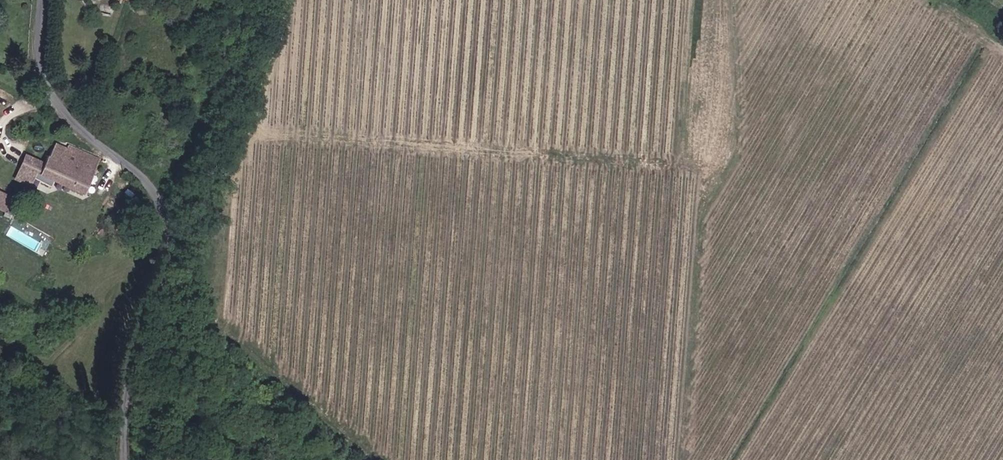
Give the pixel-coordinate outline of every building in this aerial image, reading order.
[(90,180),(100,158),(73,145),(71,148),(58,142),(50,160),(44,173),(85,192),(90,180)] [(44,173),(50,160),(29,150),(22,164),(13,184),(35,193),(44,173)] [(18,204),(13,202),(15,198),(0,192),(0,210),(13,215),(18,204)]
